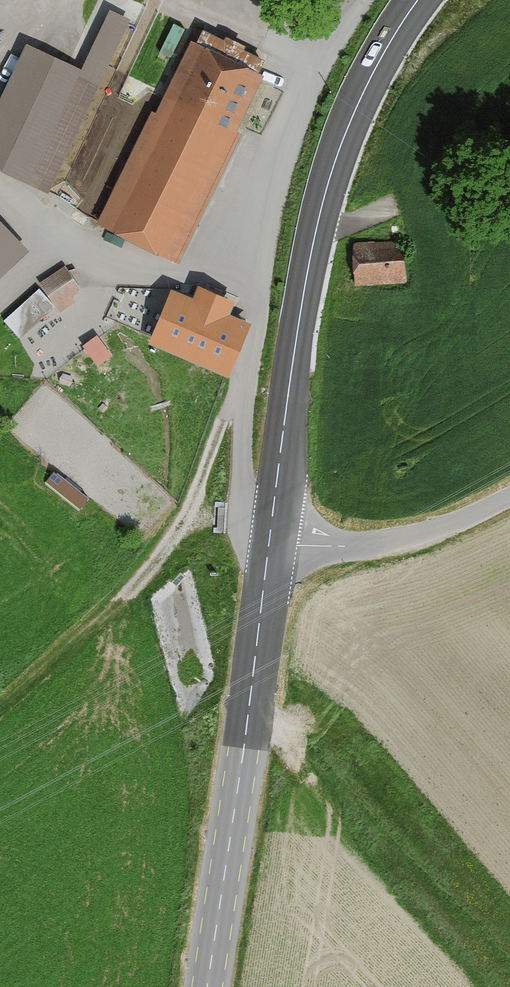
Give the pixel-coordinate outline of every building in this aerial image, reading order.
[(174,250),(262,74),(191,38),(162,97),(149,90),(133,101),(119,94),(129,74),(107,64),(131,17),(111,7),(81,66),(28,40),(0,96),(0,154),(11,169),(174,250)] [(27,242),(0,214),(0,268),(27,242)] [(406,244),(357,247),(359,288),(409,286),(406,244)] [(66,264),(40,280),(60,311),(76,301),(72,294),(81,288),(66,264)] [(38,286),(2,317),(18,336),(54,305),(38,286)] [(185,297),(172,291),(152,338),(227,370),(247,323),(227,314),(232,302),(199,289),(194,301),(185,297)] [(111,353),(96,332),(82,342),(97,363),(111,353)]
